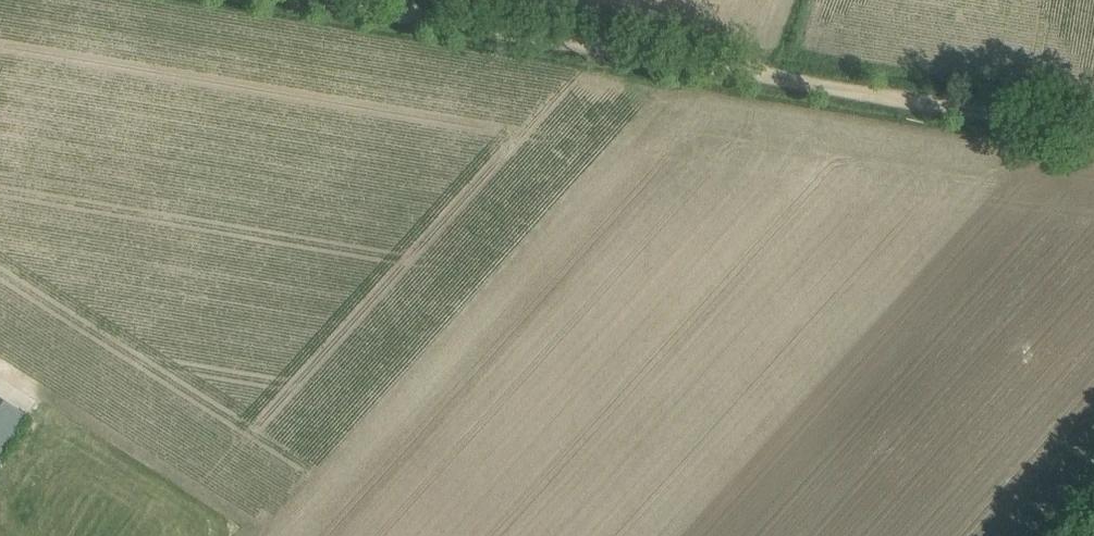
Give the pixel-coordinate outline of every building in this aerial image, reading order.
[(27,417),(0,400),(0,459),(27,417)]
